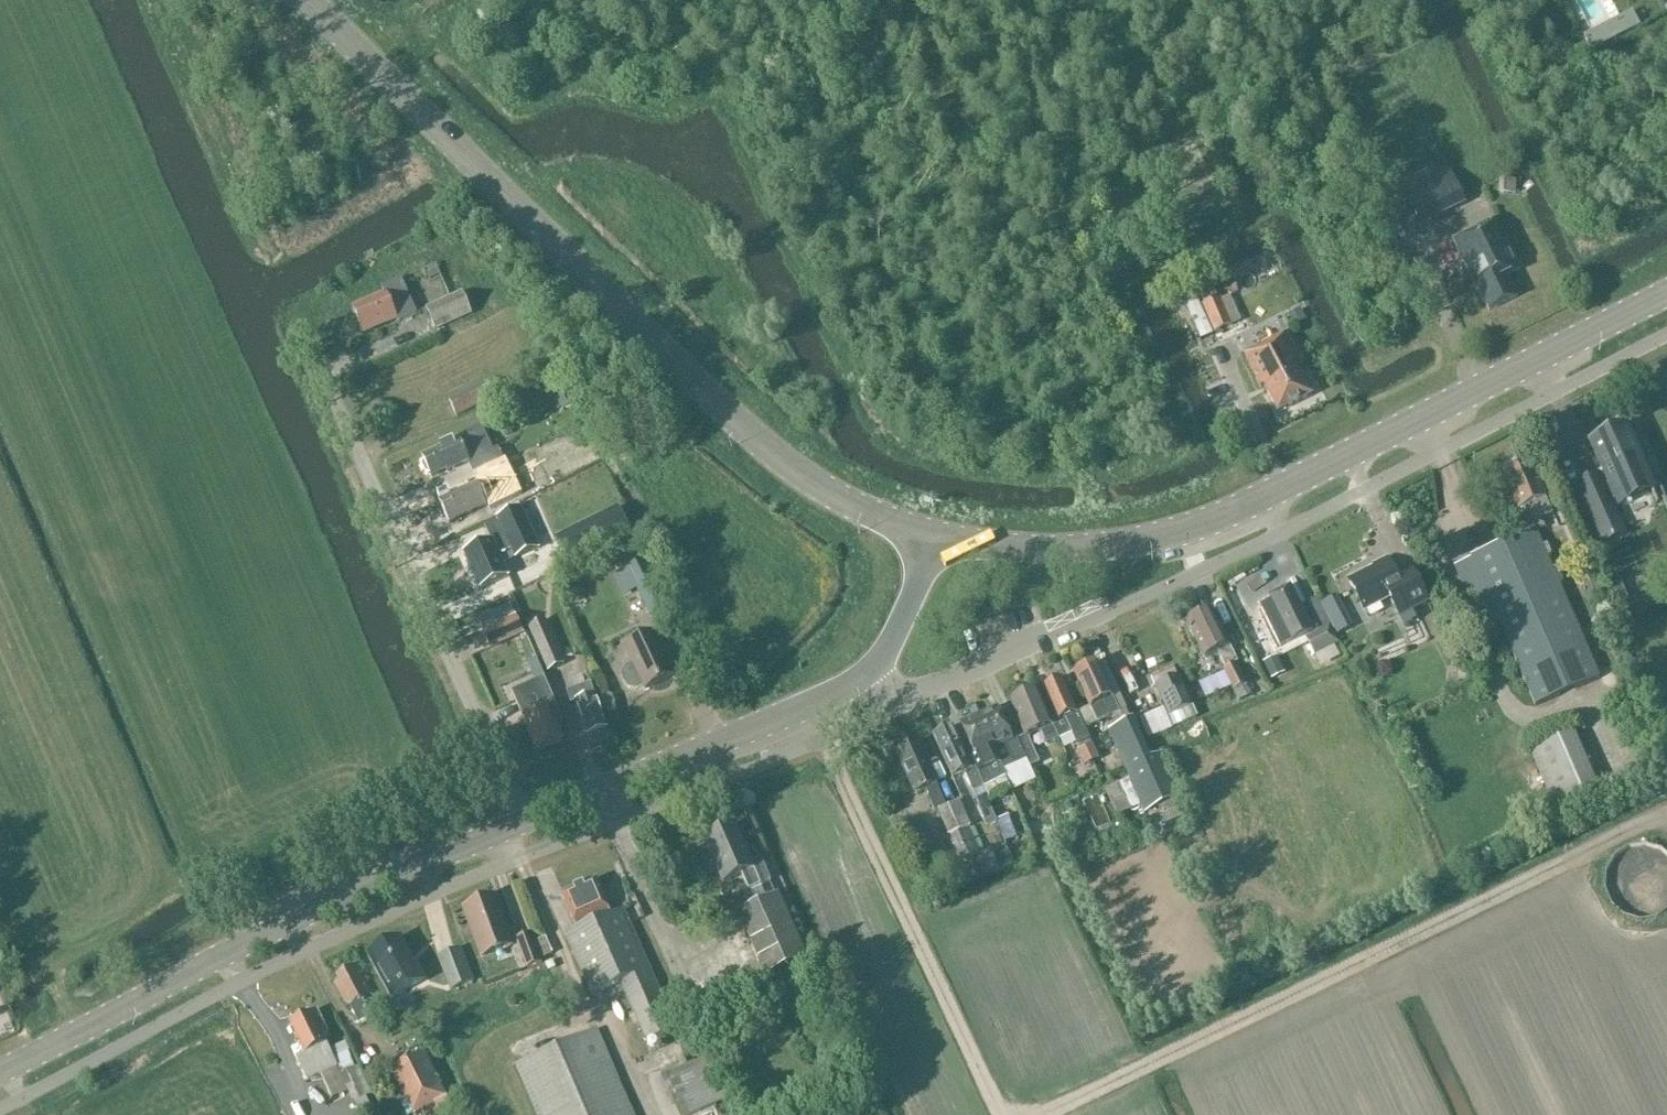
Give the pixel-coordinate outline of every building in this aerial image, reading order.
[(1604,30),(1585,40),(1592,54),(1612,44),(1604,30)] [(1462,202),(1450,176),(1405,197),(1418,223),(1462,202)] [(570,182),(562,189),(568,197),(577,190),(570,182)] [(1523,271),(1498,219),(1452,241),(1477,293),(1479,292),(1489,314),(1520,299),(1510,277),(1523,271)] [(417,316),(402,280),(382,289),(385,296),(353,310),(364,334),(397,320),(398,324),(417,316)] [(473,315),(463,294),(426,310),(435,331),(473,315)] [(1209,322),(1215,334),(1232,326),(1220,300),(1194,312),(1201,326),(1209,322)] [(1306,321),(1302,314),(1289,320),(1293,328),(1306,321)] [(1265,387),(1278,414),(1313,397),(1299,370),(1303,368),(1285,334),(1244,355),(1261,389),(1265,387)] [(497,400),(488,381),(449,400),(457,419),(497,400)] [(1576,482),(1575,483),(1594,526),(1615,516),(1617,519),(1618,518),(1611,503),(1618,500),(1620,503),(1652,489),(1625,428),(1629,426),(1628,425),(1588,442),(1589,444),(1593,442),(1612,485),(1605,488),(1599,476),(1598,477),(1599,478),(1578,487),(1576,482)] [(468,464),(473,475),(504,461),(499,450),(493,452),(482,427),(458,437),(460,441),(437,451),(438,452),(423,459),(432,479),(447,472),(447,473),(468,464)] [(504,461),(473,475),(479,486),(440,504),(449,524),(489,505),(484,495),(508,484),(504,474),(508,472),(504,461)] [(1526,461),(1507,469),(1518,493),(1512,496),(1525,526),(1554,514),(1542,486),(1538,488),(1526,461)] [(502,562),(514,556),(516,560),(539,550),(521,509),(485,526),(492,542),(464,554),(466,558),(464,559),(468,567),(470,566),(480,590),(509,577),(502,562)] [(1455,567),(1483,632),(1500,625),(1536,708),(1600,680),(1535,532),(1455,567)] [(1397,579),(1387,559),(1373,567),(1375,570),(1350,583),(1364,611),(1389,598),(1400,618),(1428,603),(1412,571),(1397,579)] [(638,592),(650,618),(667,610),(645,563),(613,578),(623,599),(638,592)] [(1272,603),(1261,608),(1280,648),(1312,632),(1291,589),(1270,599),(1272,603)] [(1317,599),(1303,606),(1307,616),(1317,634),(1305,640),(1315,658),(1340,645),(1317,599)] [(1238,665),(1213,612),(1187,625),(1205,662),(1218,655),(1226,671),(1225,672),(1235,694),(1247,688),(1237,666),(1238,665)] [(516,616),(483,631),(494,653),(526,639),(516,616)] [(566,665),(546,622),(530,629),(549,673),(566,665)] [(626,649),(633,664),(626,668),(621,675),(623,683),(628,691),(638,692),(645,689),(645,690),(677,675),(658,634),(626,649)] [(1265,667),(1271,681),(1284,675),(1278,661),(1265,667)] [(1098,665),(1075,675),(1091,710),(1100,705),(1107,721),(1120,715),(1098,665)] [(538,667),(526,672),(532,687),(544,682),(538,667)] [(1193,708),(1180,677),(1155,688),(1168,719),(1193,708)] [(1048,713),(1054,728),(1060,741),(1069,737),(1067,731),(1070,730),(1078,747),(1080,752),(1079,752),(1085,768),(1099,761),(1091,742),(1079,717),(1078,717),(1062,680),(1043,689),(1053,710),(1048,713)] [(556,726),(564,722),(547,684),(514,698),(524,720),(523,720),(537,752),(562,741),(556,726)] [(588,737),(607,730),(591,685),(568,693),(571,705),(576,703),(588,737)] [(1038,691),(1011,703),(1027,738),(1028,740),(1029,739),(1054,728),(1048,713),(1038,691)] [(998,709),(980,717),(1004,772),(1027,762),(1019,741),(1014,744),(998,709)] [(1173,729),(1164,709),(1140,720),(1148,740),(1173,729)] [(980,717),(961,726),(976,760),(972,762),(985,791),(1008,781),(1004,772),(980,717)] [(1134,722),(1115,730),(1151,811),(1182,797),(1164,756),(1152,762),(1134,722)] [(985,791),(972,762),(968,764),(953,729),(934,738),(954,782),(966,776),(974,795),(985,791)] [(1530,751),(1558,816),(1601,797),(1573,732),(1530,751)] [(1027,738),(1019,741),(1027,762),(1030,770),(1031,770),(1040,766),(1029,739),(1028,740),(1027,738)] [(937,815),(939,813),(948,810),(919,745),(899,754),(917,795),(926,791),(937,815)] [(982,854),(960,804),(948,810),(939,813),(961,864),(982,854)] [(736,828),(706,841),(724,884),(743,876),(750,892),(772,883),(762,860),(752,864),(736,828)] [(1045,831),(1030,837),(1036,852),(1051,847),(1045,831)] [(562,897),(577,930),(612,916),(596,882),(562,897)] [(766,977),(807,959),(779,896),(738,913),(766,977)] [(482,957),(513,946),(498,905),(489,908),(486,900),(464,909),(482,957)] [(677,1031),(624,911),(612,916),(577,930),(566,935),(593,997),(622,984),(648,1044),(677,1031)] [(534,942),(531,934),(515,940),(527,971),(543,964),(542,960),(534,942)] [(554,955),(547,937),(534,942),(542,960),(554,955)] [(423,981),(400,939),(369,956),(392,998),(423,981)] [(476,983),(463,948),(438,958),(450,993),(476,983)] [(371,998),(356,966),(337,975),(340,981),(335,984),(347,1009),(350,1008),(359,1025),(372,1018),(364,1001),(371,998)] [(318,1011),(290,1024),(304,1056),(297,1059),(307,1082),(338,1068),(360,1114),(362,1114),(373,1110),(368,1098),(372,1096),(359,1067),(358,1068),(346,1044),(330,1051),(324,1037),(329,1035),(318,1011)] [(597,1032),(516,1066),(537,1114),(633,1114),(597,1032)] [(699,1035),(678,1045),(687,1066),(661,1077),(678,1114),(698,1114),(736,1098),(717,1053),(709,1056),(699,1035)] [(424,1054),(392,1070),(414,1114),(418,1114),(447,1101),(424,1054)]
